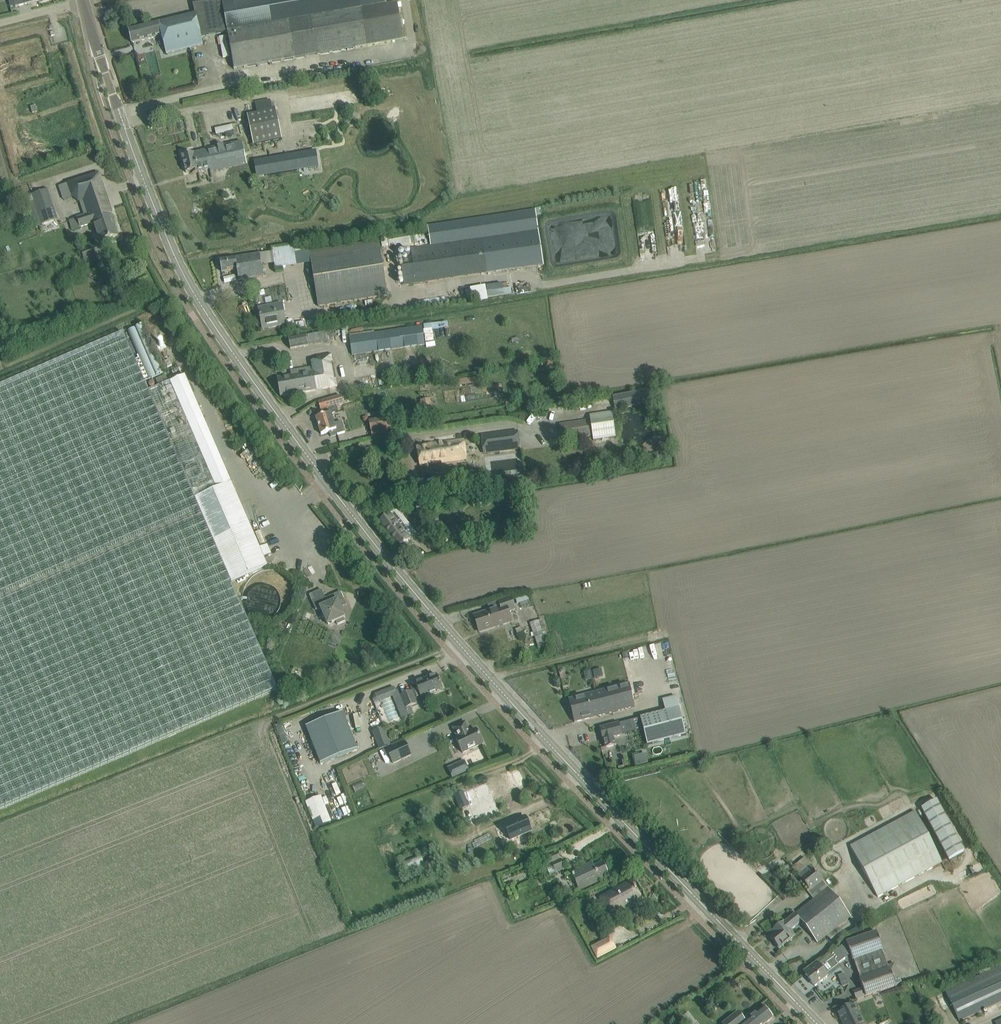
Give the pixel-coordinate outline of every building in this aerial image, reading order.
[(385,0),(220,0),(194,5),(196,14),(129,31),(132,43),(162,36),(166,54),(203,45),(201,37),(228,32),(228,33),(225,33),(226,38),(229,38),(234,70),(392,42),(385,0)] [(67,39),(64,30),(51,33),(54,43),(67,39)] [(276,108),(248,115),(255,145),(283,139),(276,108)] [(247,164),(242,143),(236,144),(233,132),(203,139),(205,151),(182,156),(186,173),(192,171),(192,174),(210,170),(210,172),(247,164)] [(316,151),(287,156),(289,172),(319,167),(316,151)] [(113,216),(99,174),(90,177),(69,183),(73,198),(78,197),(80,203),(81,203),(85,215),(69,220),(72,231),(94,223),(100,242),(119,236),(112,216),(113,216)] [(253,182),(235,186),(238,198),(255,194),(253,182)] [(57,220),(47,190),(32,195),(42,225),(57,220)] [(427,226),(431,246),(411,249),(413,265),(402,267),(405,285),(544,264),(535,209),(427,226)] [(10,213),(2,217),(6,224),(13,220),(10,213)] [(387,297),(380,243),(310,253),(318,306),(387,297)] [(107,260),(101,244),(81,252),(87,267),(107,260)] [(264,277),(260,254),(220,260),(222,272),(237,270),(239,281),(264,277)] [(94,273),(88,275),(90,282),(97,279),(94,273)] [(485,285),(486,298),(510,295),(509,288),(500,289),(500,284),(485,285)] [(286,325),(282,304),(265,307),(267,313),(260,314),(263,329),(286,325)] [(425,345),(423,326),(349,336),(352,355),(425,345)] [(232,483),(231,483),(227,475),(228,475),(185,375),(149,391),(124,333),(0,387),(0,809),(278,689),(231,582),(268,566),(264,558),(272,555),(268,546),(260,549),(232,483)] [(309,346),(307,335),(288,339),(290,349),(309,346)] [(338,386),(331,353),(317,356),(318,362),(311,363),(312,368),(307,369),(291,372),(292,376),(277,379),(280,397),(338,386)] [(168,381),(166,376),(156,380),(158,385),(168,381)] [(463,386),(479,383),(478,377),(462,380),(463,386)] [(644,391),(613,396),(615,410),(646,404),(644,391)] [(335,424),(332,416),(340,414),(337,405),(343,403),(341,396),(319,403),(321,410),(323,416),(316,418),(321,435),(329,432),(331,437),(345,433),(342,422),(335,424)] [(590,416),(590,420),(560,424),(562,441),(613,433),(610,413),(590,416)] [(390,416),(369,421),(373,437),(389,434),(388,429),(400,427),(397,416),(390,417),(390,416)] [(517,431),(481,435),(484,454),(520,449),(517,431)] [(466,459),(464,438),(431,443),(429,445),(417,447),(420,465),(432,463),(432,464),(466,459)] [(647,456),(648,464),(666,460),(662,441),(655,442),(657,454),(647,456)] [(482,471),(469,473),(472,490),(485,488),(482,471)] [(409,532),(404,525),(400,528),(390,514),(379,522),(399,548),(407,541),(409,540),(405,535),(409,532)] [(301,587),(299,597),(306,599),(308,589),(301,587)] [(345,617),(339,602),(344,599),(341,592),(325,598),(322,590),(309,595),(316,610),(321,608),(325,617),(325,620),(325,621),(327,623),(328,625),(336,621),(338,625),(345,621),(344,618),(345,617)] [(527,596),(516,600),(517,605),(529,601),(527,596)] [(511,621),(508,612),(515,610),(511,597),(499,601),(501,608),(474,616),(479,632),(511,621)] [(539,648),(550,645),(542,620),(531,624),(539,648)] [(443,689),(437,675),(415,684),(421,698),(443,689)] [(635,707),(630,684),(569,700),(575,722),(584,720),(635,707)] [(417,704),(412,691),(401,695),(406,708),(417,704)] [(686,737),(679,707),(676,696),(663,699),(666,711),(640,717),(640,718),(643,730),(648,746),(686,737)] [(321,764),(358,750),(344,712),(306,727),(321,764)] [(640,718),(624,722),(625,726),(627,732),(632,730),(633,732),(643,730),(640,718)] [(483,744),(476,729),(470,732),(465,722),(453,728),(458,738),(456,739),(463,753),(483,744)] [(615,745),(613,737),(622,735),(619,723),(600,728),(603,740),(604,740),(606,748),(615,745)] [(388,744),(382,727),(371,731),(378,748),(388,744)] [(406,744),(387,752),(393,765),(411,756),(406,744)] [(636,766),(647,763),(645,752),(633,755),(636,766)] [(460,775),(455,764),(448,768),(453,779),(460,775)] [(524,786),(517,769),(484,783),(492,800),(524,786)] [(460,811),(469,807),(463,792),(454,796),(460,811)] [(318,795),(302,802),(313,828),(329,822),(318,795)] [(937,800),(922,808),(949,859),(964,851),(937,800)] [(915,812),(851,846),(878,897),(942,862),(915,812)] [(525,816),(504,825),(511,840),(531,831),(525,816)] [(851,917),(829,888),(805,858),(793,868),(810,890),(808,892),(814,899),(784,923),(783,922),(772,931),(774,934),(770,937),(779,949),(795,937),(790,931),(801,922),(818,943),(851,917)] [(564,869),(560,860),(546,866),(550,875),(564,869)] [(604,876),(609,874),(603,862),(594,866),(592,863),(572,872),(580,889),(605,878),(604,876)] [(636,902),(642,899),(632,880),(600,897),(611,918),(633,907),(638,905),(636,902)] [(837,965),(845,959),(851,954),(852,960),(854,959),(855,964),(858,973),(859,973),(860,978),(859,979),(863,988),(853,992),(856,999),(866,996),(866,997),(896,986),(896,985),(901,983),(894,963),(888,966),(882,949),(883,948),(877,931),(846,942),(846,943),(805,974),(815,986),(828,976),(828,977),(839,969),(837,965)] [(610,938),(592,947),(598,959),(616,950),(610,938)] [(944,992),(959,1022),(1000,1002),(1000,965),(944,992)] [(841,987),(848,984),(843,973),(836,975),(841,987)] [(838,1013),(843,1023),(864,1023),(858,1013),(854,1005),(838,1013)] [(773,1018),(764,1007),(745,1022),(739,1013),(725,1023),(766,1023),(773,1018)] [(687,1012),(680,1018),(686,1023),(698,1023),(687,1012)]
